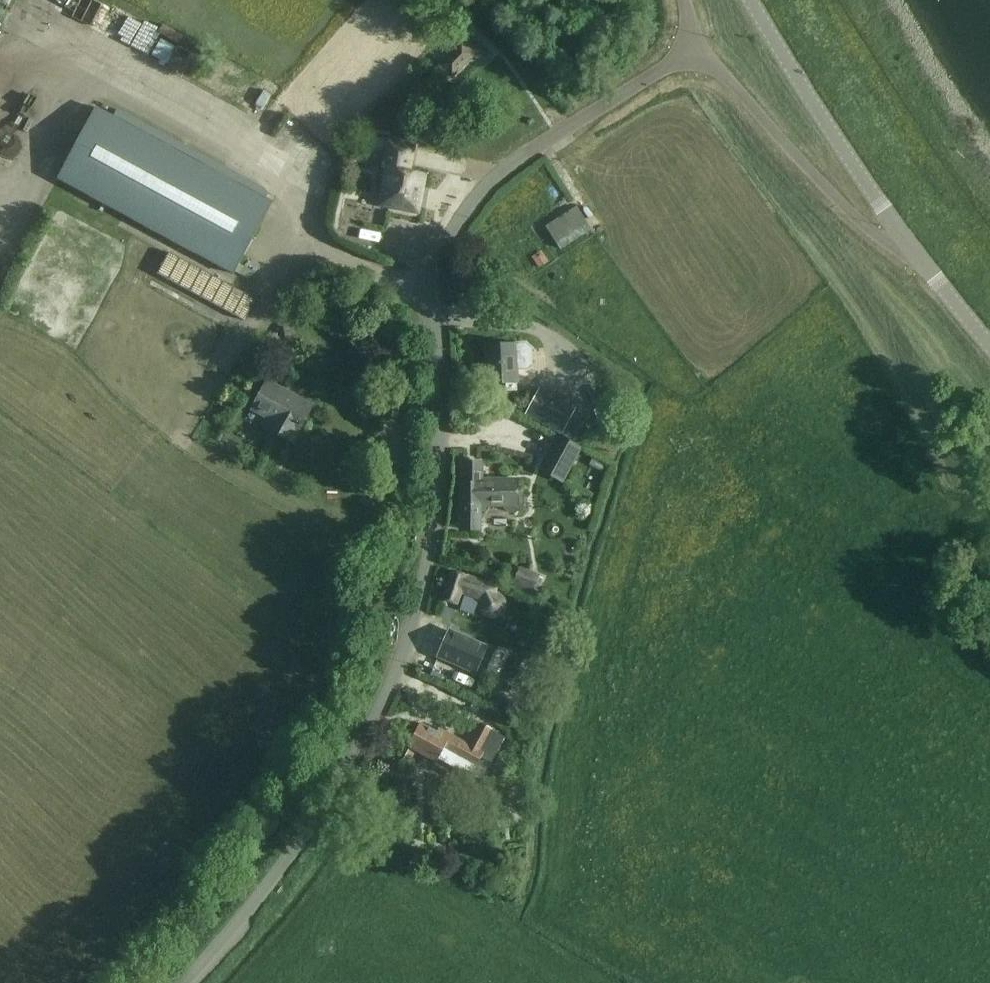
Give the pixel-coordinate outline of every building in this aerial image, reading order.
[(464,34),(458,27),(456,26),(450,32),(449,32),(448,33),(437,44),(446,52),(464,34)] [(461,41),(438,65),(452,78),(475,55),(461,41)] [(271,202),(95,105),(56,175),(79,188),(71,200),(87,209),(94,196),(232,273),(271,202)] [(393,208),(413,211),(416,197),(420,198),(424,175),(408,172),(413,147),(388,142),(383,168),(387,169),(380,205),(393,208)] [(344,206),(339,231),(351,233),(353,220),(382,226),(385,214),(344,206)] [(590,229),(576,207),(546,227),(560,249),(590,229)] [(541,251),(532,258),(539,268),(549,260),(541,251)] [(158,275),(244,321),(255,300),(169,253),(158,275)] [(514,344),(485,346),(487,384),(505,383),(506,391),(517,391),(516,370),(527,369),(532,363),(532,349),(526,344),(514,345),(514,344)] [(278,425),(274,432),(292,442),(312,406),(266,381),(251,410),(278,425)] [(248,407),(256,389),(250,386),(249,390),(234,384),(227,397),(248,407)] [(525,414),(560,434),(576,443),(589,421),(586,419),(587,417),(574,409),(539,390),(525,414)] [(557,435),(538,471),(563,485),(583,449),(557,435)] [(593,458),(589,466),(601,472),(605,465),(593,458)] [(462,462),(462,483),(461,483),(461,516),(465,516),(465,530),(482,530),(482,508),(504,507),(504,510),(508,513),(521,512),(524,508),(524,497),(521,493),(517,493),(517,479),(482,479),(482,462),(462,462)] [(541,576),(519,567),(513,582),(534,591),(541,576)] [(457,604),(461,596),(463,597),(477,602),(477,609),(479,612),(481,615),(486,619),(490,620),(495,619),(499,617),(503,614),(505,609),(506,603),(503,597),(500,593),(497,592),(499,587),(451,571),(442,599),(457,604)] [(463,597),(459,610),(473,615),(477,602),(463,597)] [(443,648),(472,658),(467,668),(491,679),(498,665),(489,661),(485,659),(487,649),(449,634),(443,648)] [(523,683),(531,663),(515,657),(508,675),(523,683)] [(530,704),(523,718),(530,721),(536,707),(530,704)] [(433,760),(435,757),(471,777),(481,759),(490,765),(506,737),(483,725),(471,746),(447,732),(445,737),(421,724),(409,747),(433,760)] [(509,829),(501,830),(502,840),(510,839),(509,829)]
